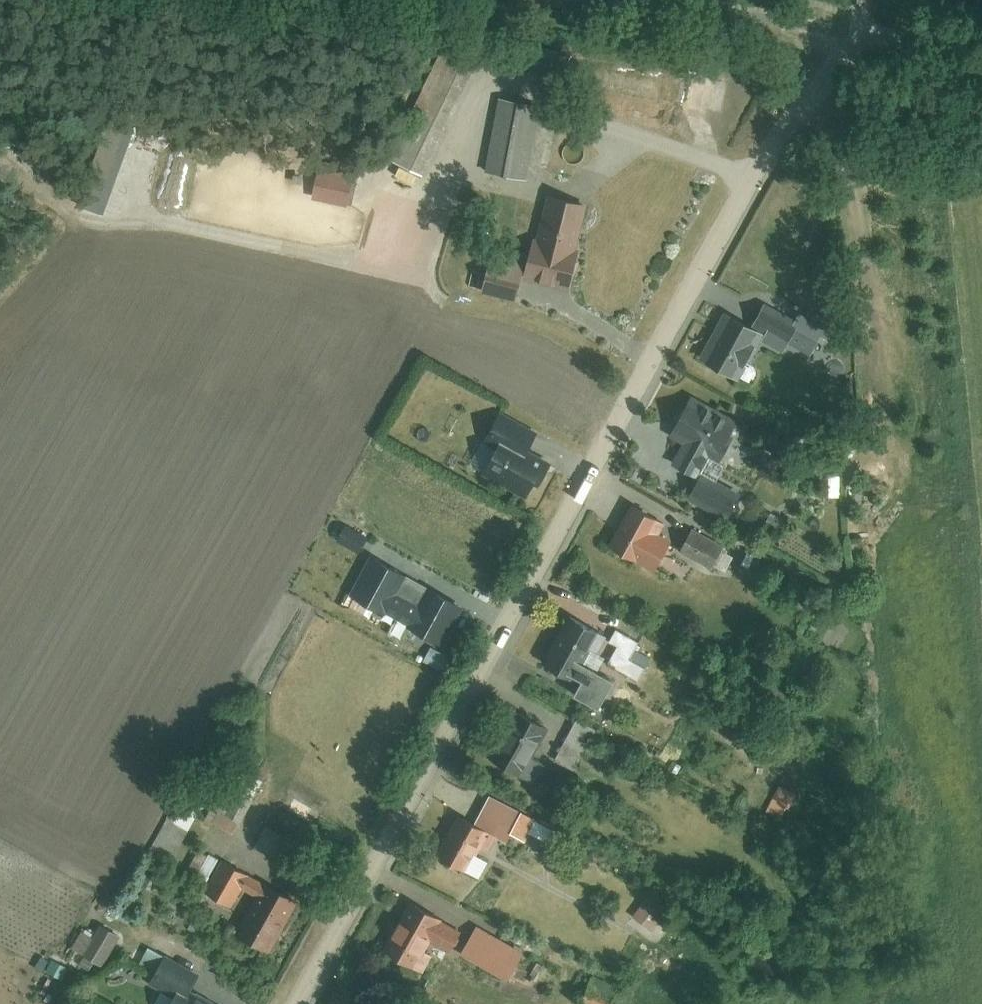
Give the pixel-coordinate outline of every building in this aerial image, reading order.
[(387,162),(420,179),(487,47),(454,30),(387,162)] [(512,41),(505,70),(558,84),(565,55),(512,41)] [(499,102),(486,172),(537,182),(550,112),(499,102)] [(73,206),(101,218),(134,137),(106,126),(73,206)] [(319,176),(314,201),(351,208),(355,183),(319,176)] [(565,289),(587,210),(543,198),(526,258),(494,249),(482,292),(516,301),(523,278),(565,289)] [(725,312),(698,358),(736,380),(758,343),(780,356),(795,330),(758,308),(748,325),(725,312)] [(745,437),(688,407),(671,439),(685,446),(672,471),(695,483),(688,497),(729,518),(747,484),(726,472),(745,437)] [(481,474),(522,495),(537,469),(521,460),(535,434),(498,415),(483,443),(494,449),(481,474)] [(630,510),(609,549),(653,574),(675,535),(630,510)] [(692,530),(677,559),(708,575),(723,546),(692,530)] [(714,572),(725,577),(734,559),(724,553),(714,572)] [(747,556),(740,569),(749,573),(756,560),(747,556)] [(404,575),(373,558),(353,595),(384,612),(386,609),(394,595),(404,575)] [(460,607),(430,590),(420,609),(412,623),(410,626),(441,642),(460,607)] [(420,609),(394,595),(386,609),(412,623),(420,609)] [(570,621),(544,669),(583,691),(610,643),(570,621)] [(636,643),(615,634),(611,645),(632,654),(636,643)] [(615,651),(607,667),(638,683),(647,667),(615,651)] [(516,715),(489,767),(522,784),(549,732),(516,715)] [(576,723),(552,765),(572,776),(596,734),(576,723)] [(530,821),(474,792),(461,816),(518,845),(530,821)] [(271,815),(256,849),(291,866),(307,832),(271,815)] [(455,819),(434,857),(466,875),(487,837),(455,819)] [(235,936),(267,955),(297,906),(223,862),(204,895),(245,920),(235,936)] [(647,904),(633,926),(652,939),(666,917),(647,904)] [(406,906),(382,954),(424,975),(449,927),(406,906)] [(523,956),(477,930),(463,956),(508,982),(523,956)] [(109,933),(101,946),(118,956),(126,944),(109,933)] [(163,969),(151,989),(168,999),(165,1003),(224,1003),(163,969)]
